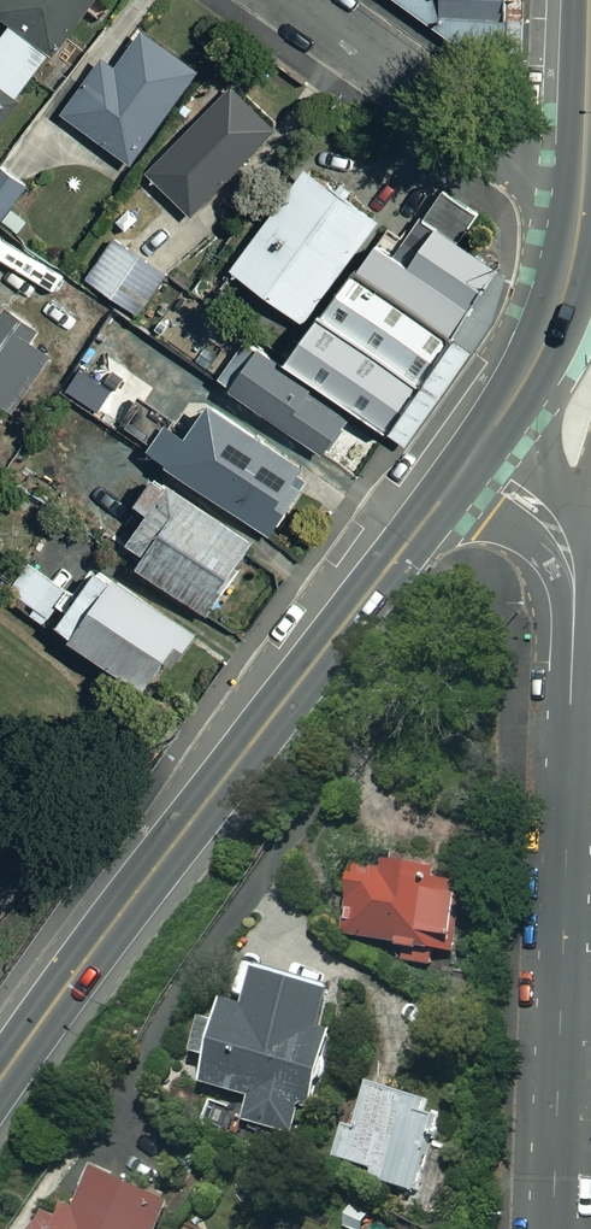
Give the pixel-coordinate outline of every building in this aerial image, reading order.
[(0,10),(0,13),(13,23),(0,41),(0,125),(91,0),(7,0),(0,10)] [(501,73),(511,66),(513,0),(400,0),(501,73)] [(201,70),(146,30),(123,62),(109,52),(66,113),(134,162),(201,70)] [(277,128),(233,87),(152,174),(196,215),(277,128)] [(382,218),(310,164),(234,266),(306,320),(382,218)] [(4,165),(0,170),(0,221),(8,228),(37,193),(4,165)] [(355,270),(449,337),(498,268),(425,216),(399,253),(378,238),(355,270)] [(170,271),(120,236),(91,277),(141,312),(170,271)] [(516,279),(498,268),(449,337),(461,346),(477,357),(499,327),(516,279)] [(449,337),(355,270),(290,360),(396,437),(461,346),(449,337)] [(5,419),(51,351),(30,337),(40,322),(7,301),(0,312),(0,416),(5,419)] [(354,412),(255,339),(225,380),(325,453),(354,412)] [(477,357),(461,346),(396,437),(412,448),(477,357)] [(208,411),(193,401),(158,452),(267,527),(311,465),(217,399),(208,411)] [(258,539),(162,471),(142,500),(154,508),(133,538),(150,550),(142,561),(208,609),(258,539)] [(200,631),(103,560),(58,622),(148,688),(170,658),(177,663),(200,631)] [(71,587),(31,561),(12,590),(51,616),(71,587)] [(450,873),(452,859),(386,851),(385,858),(359,855),(349,935),(402,942),(400,959),(435,964),(437,948),(461,951),(471,876),(450,873)] [(334,990),(261,966),(249,1004),(231,998),(225,1019),(206,1013),(196,1047),(214,1053),(205,1080),(253,1095),(245,1118),(299,1135),(333,1028),(323,1025),(334,990)] [(444,1100),(375,1078),(360,1124),(350,1120),(336,1163),(415,1189),(444,1100)] [(70,1213),(53,1206),(43,1228),(160,1228),(173,1199),(99,1167),(83,1204),(75,1201),(70,1213)]
